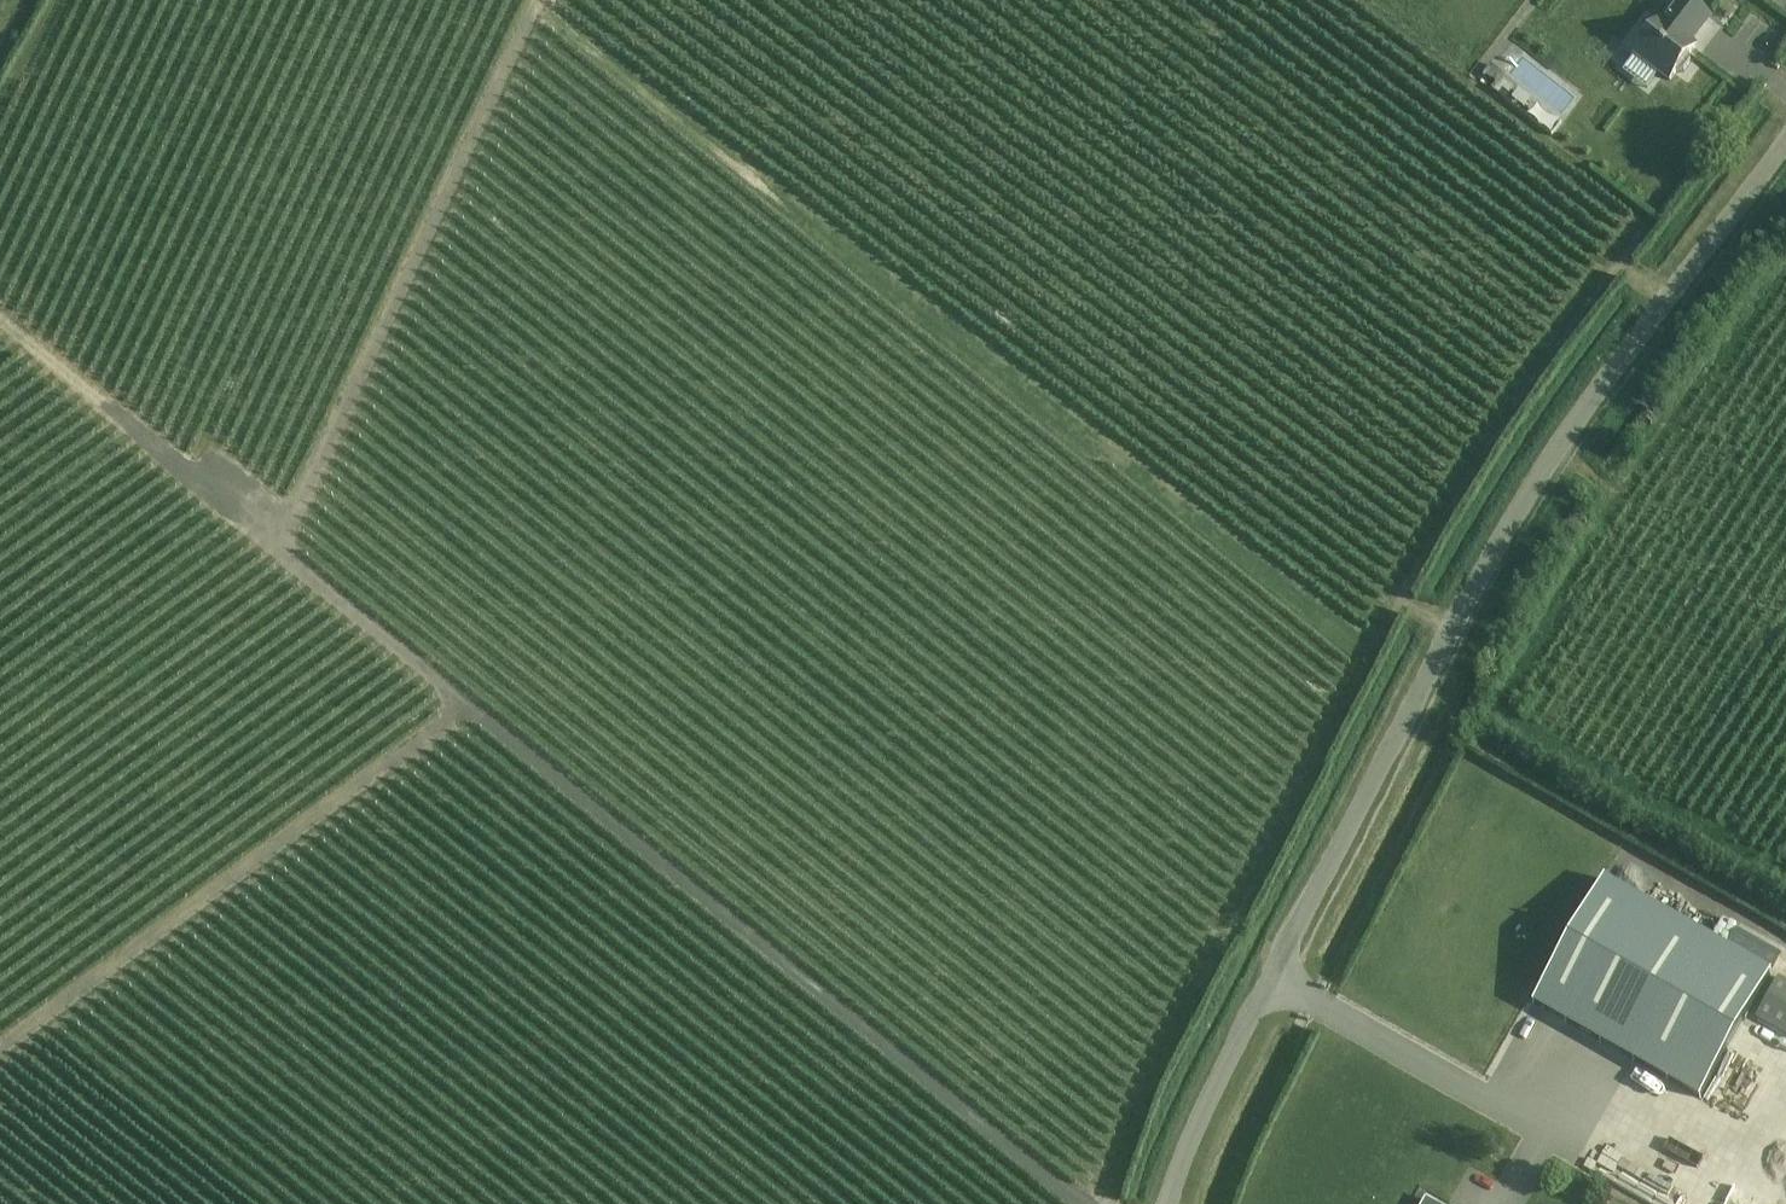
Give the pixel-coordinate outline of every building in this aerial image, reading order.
[(1687,0),(1685,0),(1665,25),(1662,22),(1636,54),(1670,81),(1676,73),(1684,72),(1691,64),(1690,55),(1695,48),(1690,44),(1710,18),(1687,0)] [(1531,71),(1553,85),(1549,91),(1577,109),(1602,69),(1532,25),(1510,60),(1530,73),(1531,71)] [(1491,65),(1484,75),(1492,81),(1499,71),(1491,65)] [(1605,879),(1533,1004),(1701,1099),(1772,974),(1605,879)] [(1757,1015),(1785,1033),(1785,981),(1779,977),(1757,1015)]
